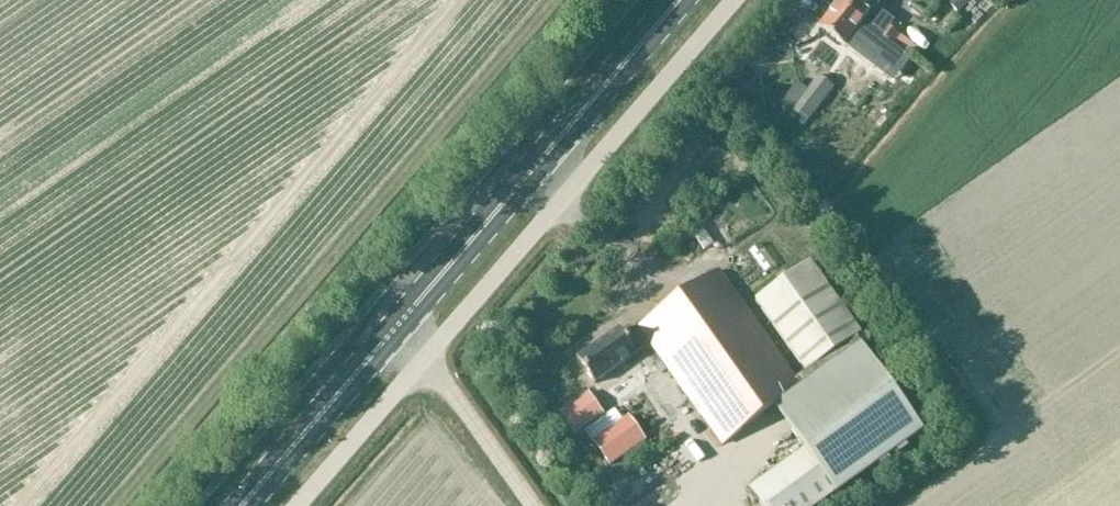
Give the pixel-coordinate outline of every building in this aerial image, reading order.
[(903,54),(909,59),(916,49),(890,29),(894,22),(877,8),(884,0),(883,0),(842,0),(838,6),(865,25),(877,35),(903,54)] [(963,20),(983,2),(981,0),(952,0),(948,3),(963,20)] [(865,25),(838,6),(821,28),(847,49),(865,25)] [(903,54),(877,35),(870,45),(884,55),(881,60),(891,70),(903,54)] [(793,111),(809,123),(835,89),(818,76),(793,111)] [(767,142),(776,132),(761,120),(752,129),(767,142)] [(805,451),(752,490),(763,505),(820,505),(836,495),(838,497),(924,434),(856,340),(862,336),(810,265),(757,302),(808,375),(799,381),(722,270),(638,329),(640,332),(628,340),(620,328),(578,359),(597,385),(639,356),(639,355),(650,346),(724,447),(777,409),(805,451)] [(588,392),(559,411),(576,435),(604,416),(588,392)] [(547,406),(538,394),(526,403),(535,415),(547,406)] [(596,447),(612,469),(648,443),(632,421),(596,447)]
